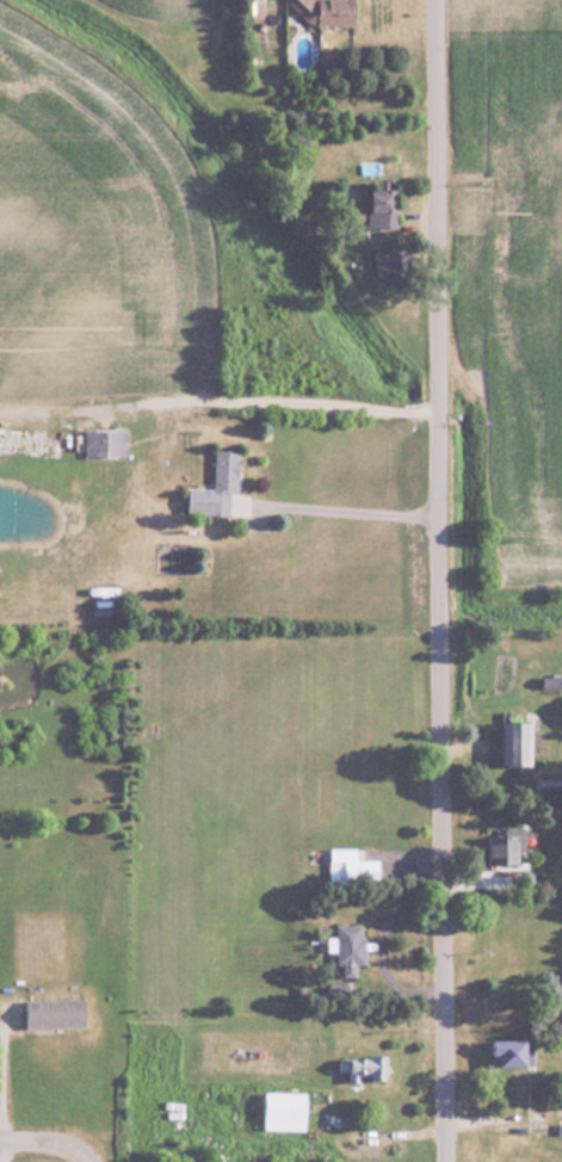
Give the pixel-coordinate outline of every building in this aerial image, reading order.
[(284,8),(306,8),(306,25),(358,24),(358,0),(284,0),(284,8)] [(397,228),(397,189),(369,189),(369,228),(397,228)] [(377,279),(407,279),(407,253),(377,253),(377,279)] [(125,456),(125,429),(83,429),(83,456),(125,456)] [(241,450),(212,450),(211,515),(231,516),(231,492),(240,492),(241,450)] [(535,722),(504,722),(503,766),(535,766),(535,722)] [(525,830),(487,830),(487,864),(525,864),(525,830)] [(329,879),(379,879),(379,858),(357,858),(357,848),(329,848),(329,879)] [(365,965),(365,924),(335,924),(335,965),(342,965),(342,978),(356,978),(356,965),(365,965)] [(25,998),(25,1027),(91,1027),(91,998),(25,998)] [(493,1039),(493,1065),(534,1065),(534,1039),(493,1039)] [(389,1055),(337,1055),(337,1072),(348,1072),(348,1080),(389,1080),(389,1055)] [(308,1129),(308,1090),(264,1090),(264,1129),(308,1129)]
